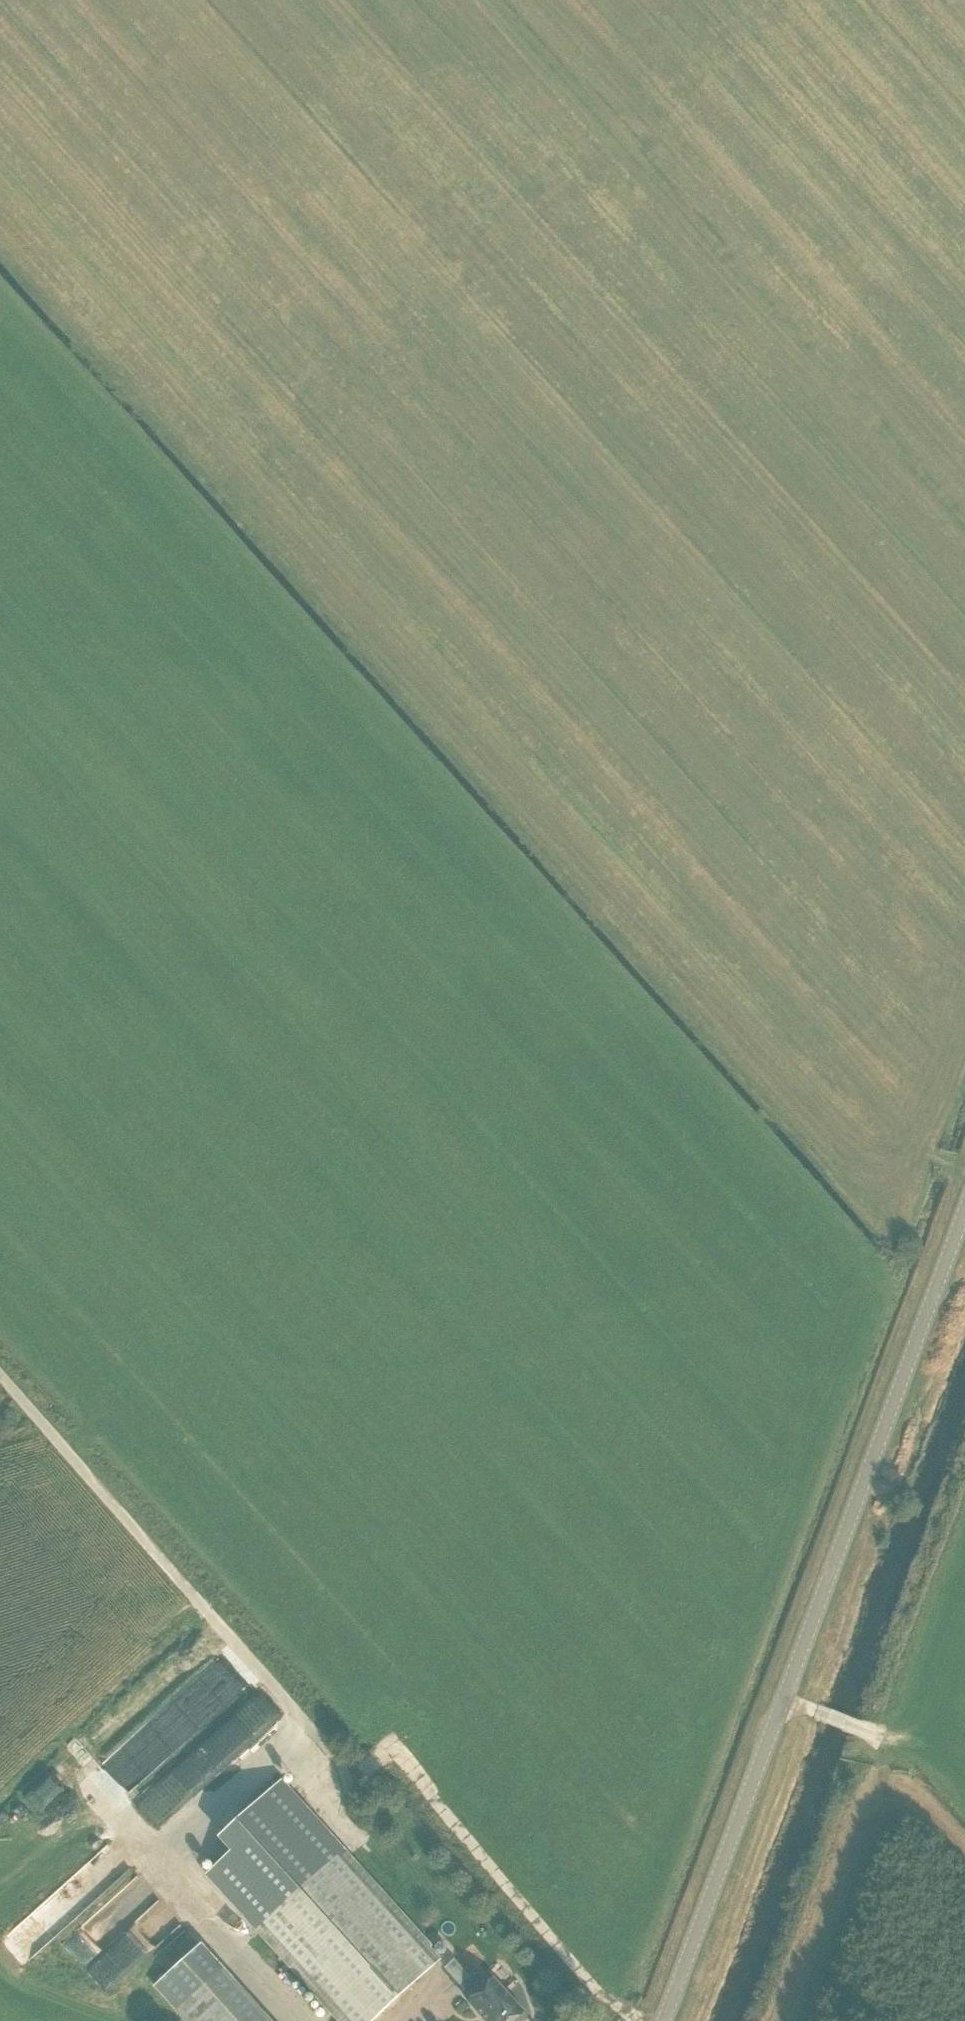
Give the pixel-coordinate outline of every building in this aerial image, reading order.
[(263,1683),(163,1771),(175,1784),(183,1778),(192,1788),(284,1707),(263,1683)] [(279,1782),(227,1829),(240,1844),(206,1875),(256,1929),(258,1927),(343,2020),(371,2020),(439,1960),(279,1782)] [(13,1825),(24,1842),(43,1830),(32,1813),(13,1825)] [(155,1951),(148,1941),(187,1913),(172,1890),(140,1912),(129,1896),(76,1932),(110,1982),(155,1951)] [(77,1915),(58,1894),(16,1932),(36,1953),(77,1915)] [(175,2009),(186,2020),(269,2020),(221,1968),(175,2009)] [(471,1997),(468,2001),(486,2020),(514,2020),(524,2012),(493,1978),(489,1981),(477,1968),(459,1984),(471,1997)]
